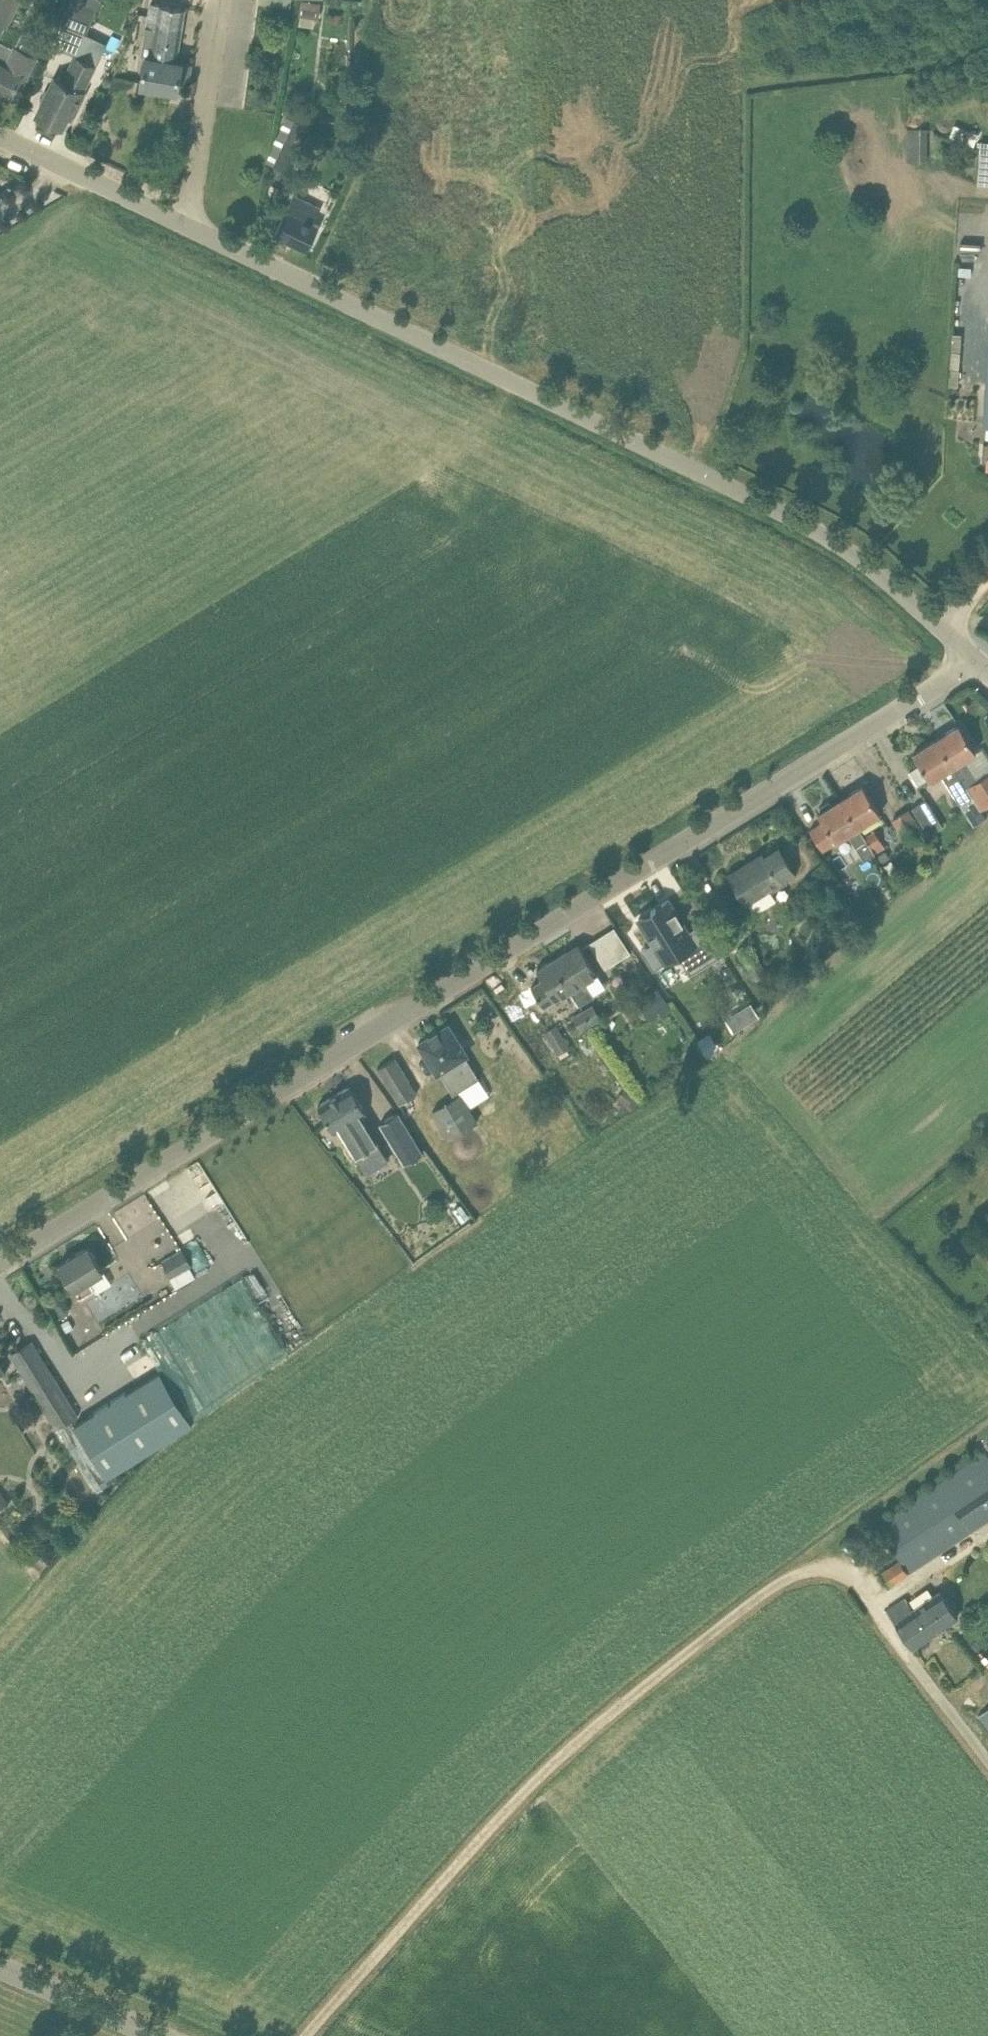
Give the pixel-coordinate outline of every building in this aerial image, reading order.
[(7,25),(19,0),(0,0),(0,21),(7,25)] [(87,33),(99,0),(70,0),(61,23),(87,33)] [(318,0),(300,0),(298,14),(318,16),(320,0),(318,0)] [(186,8),(179,6),(153,2),(145,46),(153,47),(152,55),(147,54),(141,84),(178,90),(180,77),(192,79),(192,78),(194,63),(195,63),(177,60),(186,8)] [(343,24),(345,14),(332,12),(330,22),(343,24)] [(17,85),(22,75),(27,78),(38,56),(0,38),(0,87),(13,94),(17,85)] [(64,79),(56,75),(37,114),(63,127),(68,116),(73,118),(86,91),(84,89),(97,64),(77,54),(64,79)] [(287,138),(276,159),(293,167),(299,156),(295,154),(310,125),(296,118),(287,138)] [(928,160),(928,126),(906,126),(906,160),(928,160)] [(270,162),(273,164),(276,159),(287,138),(280,134),(272,150),(267,160),(270,162)] [(266,180),(267,180),(283,188),(293,167),(276,159),(274,164),(267,176),(266,180)] [(287,208),(275,233),(308,249),(321,222),(315,220),(320,206),(295,193),(288,208),(287,208)] [(983,806),(987,802),(987,772),(978,778),(965,757),(977,750),(960,723),(937,737),(973,794),(981,807),(983,806)] [(960,802),(973,794),(937,737),(916,751),(923,762),(933,778),(942,772),(960,802)] [(919,786),(933,778),(923,762),(909,770),(919,786)] [(841,797),(858,824),(880,810),(863,783),(841,797)] [(865,859),(875,853),(865,835),(858,824),(841,797),(832,803),(830,800),(820,806),(822,810),(819,811),(824,819),(810,828),(823,847),(836,838),(848,831),(865,859)] [(912,805),(930,833),(943,824),(926,797),(912,805)] [(894,818),(907,839),(922,830),(908,809),(894,818)] [(875,829),(865,835),(876,852),(886,846),(875,829)] [(731,872),(747,898),(755,912),(776,899),(772,891),(787,882),(786,879),(795,873),(780,847),(754,863),(752,859),(731,872)] [(675,908),(669,898),(639,917),(654,941),(642,948),(654,968),(656,967),(656,966),(665,960),(693,943),(706,963),(722,952),(723,953),(725,952),(705,919),(703,921),(705,924),(690,933),(683,921),(684,920),(683,919),(681,920),(677,914),(680,913),(676,907),(675,908)] [(606,967),(631,951),(615,926),(614,926),(614,927),(603,933),(590,941),(606,967)] [(568,949),(553,958),(572,989),(581,1002),(595,994),(586,980),(599,972),(581,943),(569,951),(568,949)] [(572,989),(553,958),(538,967),(544,978),(532,985),(545,1005),(572,989)] [(672,1006),(658,985),(636,999),(650,1020),(672,1006)] [(726,1017),(734,1030),(759,1014),(751,1001),(726,1017)] [(584,1008),(584,1009),(592,1021),(596,1027),(592,1021),(601,1016),(593,1002),(584,1008)] [(587,1035),(597,1029),(596,1027),(592,1021),(584,1009),(584,1008),(573,1015),(581,1028),(583,1027),(587,1035)] [(438,1071),(442,1069),(455,1091),(477,1076),(464,1055),(469,1053),(449,1022),(419,1041),(438,1071)] [(561,1056),(572,1050),(559,1027),(547,1034),(561,1056)] [(696,1066),(700,1053),(688,1050),(684,1063),(696,1066)] [(379,1066),(401,1103),(418,1092),(396,1056),(379,1066)] [(369,1172),(390,1159),(363,1114),(368,1111),(351,1084),(319,1103),(336,1130),(341,1127),(369,1172)] [(628,1104),(635,1094),(636,1093),(626,1086),(618,1097),(628,1104)] [(436,1114),(427,1119),(449,1158),(459,1152),(464,1161),(466,1160),(468,1164),(494,1149),(471,1109),(481,1104),(472,1088),(463,1093),(462,1091),(433,1108),(436,1114)] [(381,1121),(405,1162),(423,1151),(398,1111),(381,1121)] [(60,1263),(66,1271),(82,1296),(95,1287),(89,1278),(104,1268),(89,1245),(60,1263)] [(162,1261),(177,1286),(196,1276),(190,1265),(191,1264),(183,1249),(162,1261)] [(70,1305),(64,1294),(52,1300),(62,1317),(67,1314),(70,1305)] [(74,1326),(69,1317),(62,1321),(67,1330),(74,1326)] [(11,1353),(57,1428),(60,1427),(71,1420),(79,1415),(33,1339),(11,1353)] [(76,1422),(107,1473),(192,1420),(161,1369),(76,1422)] [(60,1427),(97,1487),(108,1480),(71,1420),(60,1427)] [(987,1519),(987,1454),(985,1450),(877,1522),(902,1559),(881,1572),(889,1585),(906,1574),(987,1519)] [(75,1462),(72,1456),(64,1461),(67,1467),(75,1462)] [(913,1646),(922,1640),(958,1615),(940,1589),(913,1607),(905,1596),(887,1608),(913,1646)] [(980,1713),(987,1723),(987,1707),(980,1713)]
